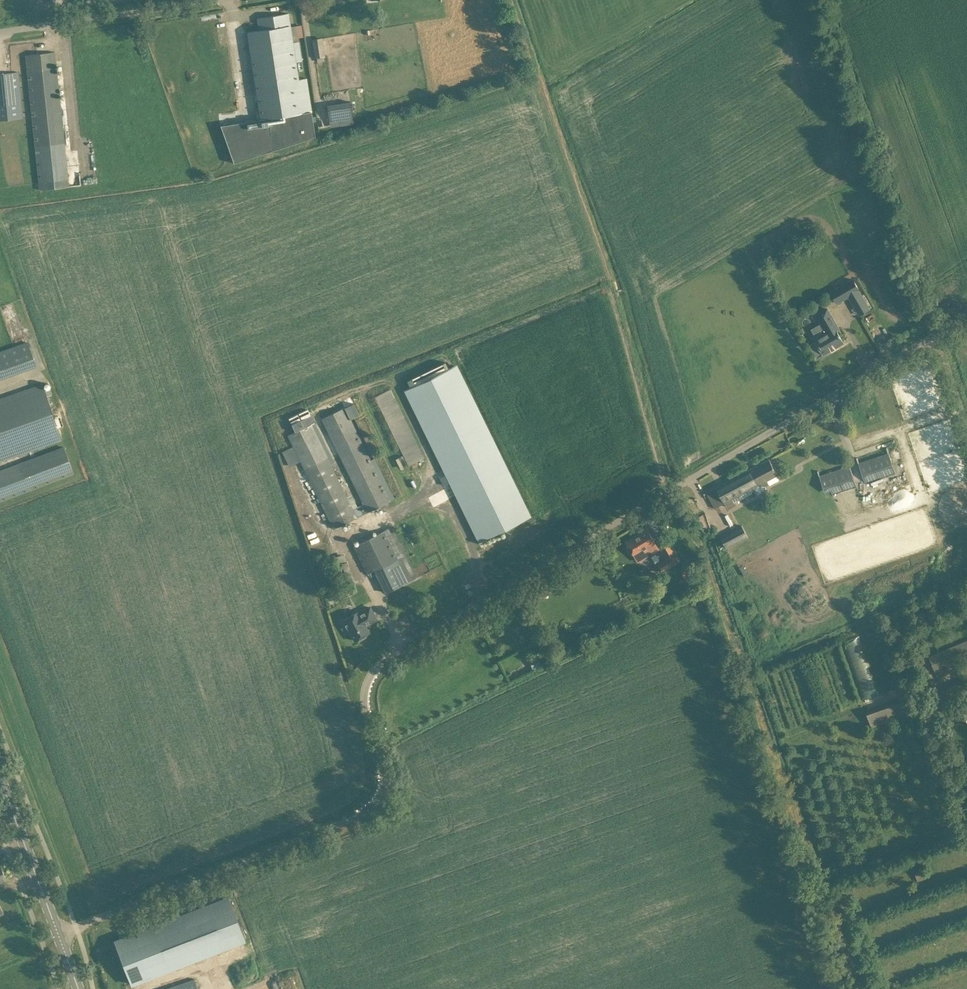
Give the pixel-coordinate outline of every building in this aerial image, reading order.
[(259,30),(247,32),(249,42),(261,119),(249,121),(254,156),(315,136),(315,129),(313,122),(307,78),(299,79),(296,62),(302,61),(300,51),(299,41),(293,42),(288,13),(257,18),(259,30)] [(324,57),(325,57),(323,37),(312,39),(314,58),(317,58),(317,62),(324,61),(324,57)] [(26,55),(40,189),(69,186),(55,52),(26,55)] [(23,118),(18,72),(0,73),(0,120),(23,118)] [(330,127),(353,123),(349,100),(325,105),(330,127)] [(831,292),(837,303),(860,290),(853,279),(831,292)] [(816,341),(809,345),(816,357),(823,353),(823,354),(832,349),(831,349),(843,342),(843,343),(844,342),(836,330),(839,328),(834,319),(828,308),(816,315),(821,323),(826,333),(815,339),(816,341)] [(0,351),(0,379),(36,367),(27,341),(0,351)] [(530,513),(457,366),(448,370),(444,362),(407,380),(411,388),(404,392),(478,539),(530,513)] [(45,391),(43,385),(0,399),(0,461),(30,451),(62,440),(57,426),(63,424),(60,415),(59,416),(58,414),(54,416),(55,417),(54,417),(47,396),(52,395),(50,389),(45,391)] [(373,397),(407,466),(426,457),(391,388),(373,397)] [(294,432),(288,435),(334,528),(391,501),(350,419),(359,415),(353,403),(345,407),(322,418),(330,434),(339,453),(364,504),(357,507),(353,509),(338,479),(331,464),(334,463),(314,422),(311,424),(305,426),(304,427),(297,414),(288,418),(295,431),(294,432)] [(0,471),(0,501),(73,473),(64,447),(0,471)] [(889,454),(859,464),(865,484),(876,480),(877,484),(888,480),(887,476),(896,473),(889,454)] [(769,459),(706,492),(715,508),(725,503),(727,507),(753,492),(755,491),(758,498),(769,492),(763,482),(778,475),(769,459)] [(850,467),(820,477),(825,492),(832,490),(833,494),(837,493),(838,497),(849,493),(848,489),(857,486),(854,477),(850,467)] [(429,495),(432,504),(451,498),(449,490),(429,495)] [(742,525),(720,536),(738,570),(747,565),(735,544),(749,537),(742,525)] [(374,570),(386,592),(416,578),(391,527),(354,545),(367,573),(374,570)] [(641,535),(628,543),(630,547),(629,548),(628,549),(631,553),(633,554),(634,553),(634,554),(635,554),(640,551),(644,559),(656,552),(655,549),(658,547),(655,542),(652,537),(647,528),(640,533),(641,535)] [(657,564),(662,572),(681,561),(669,541),(660,547),(667,558),(657,564)] [(595,552),(587,556),(590,562),(598,557),(595,552)] [(356,612),(341,621),(347,631),(349,630),(355,640),(358,638),(359,640),(365,636),(365,635),(368,632),(365,626),(376,619),(369,607),(357,614),(356,612)] [(877,694),(861,634),(844,639),(861,698),(877,694)] [(938,677),(954,671),(951,665),(966,658),(966,641),(930,656),(938,677)] [(966,690),(966,680),(966,679),(935,692),(938,701),(940,701),(942,705),(961,697),(960,693),(966,690)] [(905,700),(865,710),(869,726),(909,716),(905,700)] [(922,867),(914,870),(918,881),(926,878),(922,867)] [(114,941),(130,984),(245,939),(229,897),(114,941)] [(195,979),(157,988),(197,988),(195,979)]
